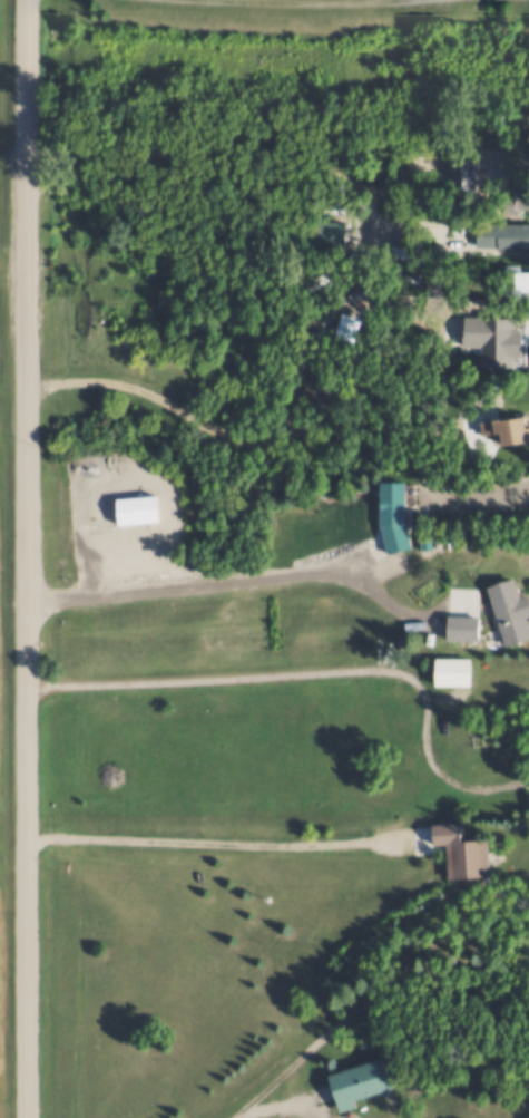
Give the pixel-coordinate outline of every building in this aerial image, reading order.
[(444,157),(469,157),(469,194),(444,194),(444,157)] [(308,220),(340,220),(340,246),(310,246),(308,220)] [(470,221),(528,223),(528,247),(470,245),(470,221)] [(291,263),(326,263),(326,289),(291,289),(291,263)] [(513,271),(528,271),(528,290),(499,291),(499,263),(513,263),(513,271)] [(400,271),(415,271),(415,282),(401,282),(400,271)] [(335,310),(355,315),(349,342),(329,337),(335,310)] [(457,315),(508,314),(509,363),(477,364),(477,343),(458,343),(457,315)] [(504,335),(507,353),(513,352),(515,364),(528,362),(528,332),(504,335)] [(528,425),(528,431),(528,437),(484,444),(483,434),(473,436),(471,419),(515,412),(517,427),(528,425)] [(373,525),(372,482),(395,480),(396,516),(405,546),(382,553),(373,525)] [(416,483),(389,482),(388,551),(415,552),(416,483)] [(106,497),(147,494),(150,523),(108,527),(106,497)] [(477,586),(501,579),(506,596),(513,594),(519,613),(511,615),(517,636),(492,643),(477,586)] [(508,648),(528,643),(528,602),(523,580),(493,587),(508,648)] [(424,657),(458,657),(458,684),(424,684),(424,657)] [(450,840),(473,838),(477,874),(440,876),(437,842),(424,843),(422,824),(449,822),(450,840)] [(323,1072),(375,1056),(384,1086),(347,1097),(351,1105),(334,1109),(323,1072)]
